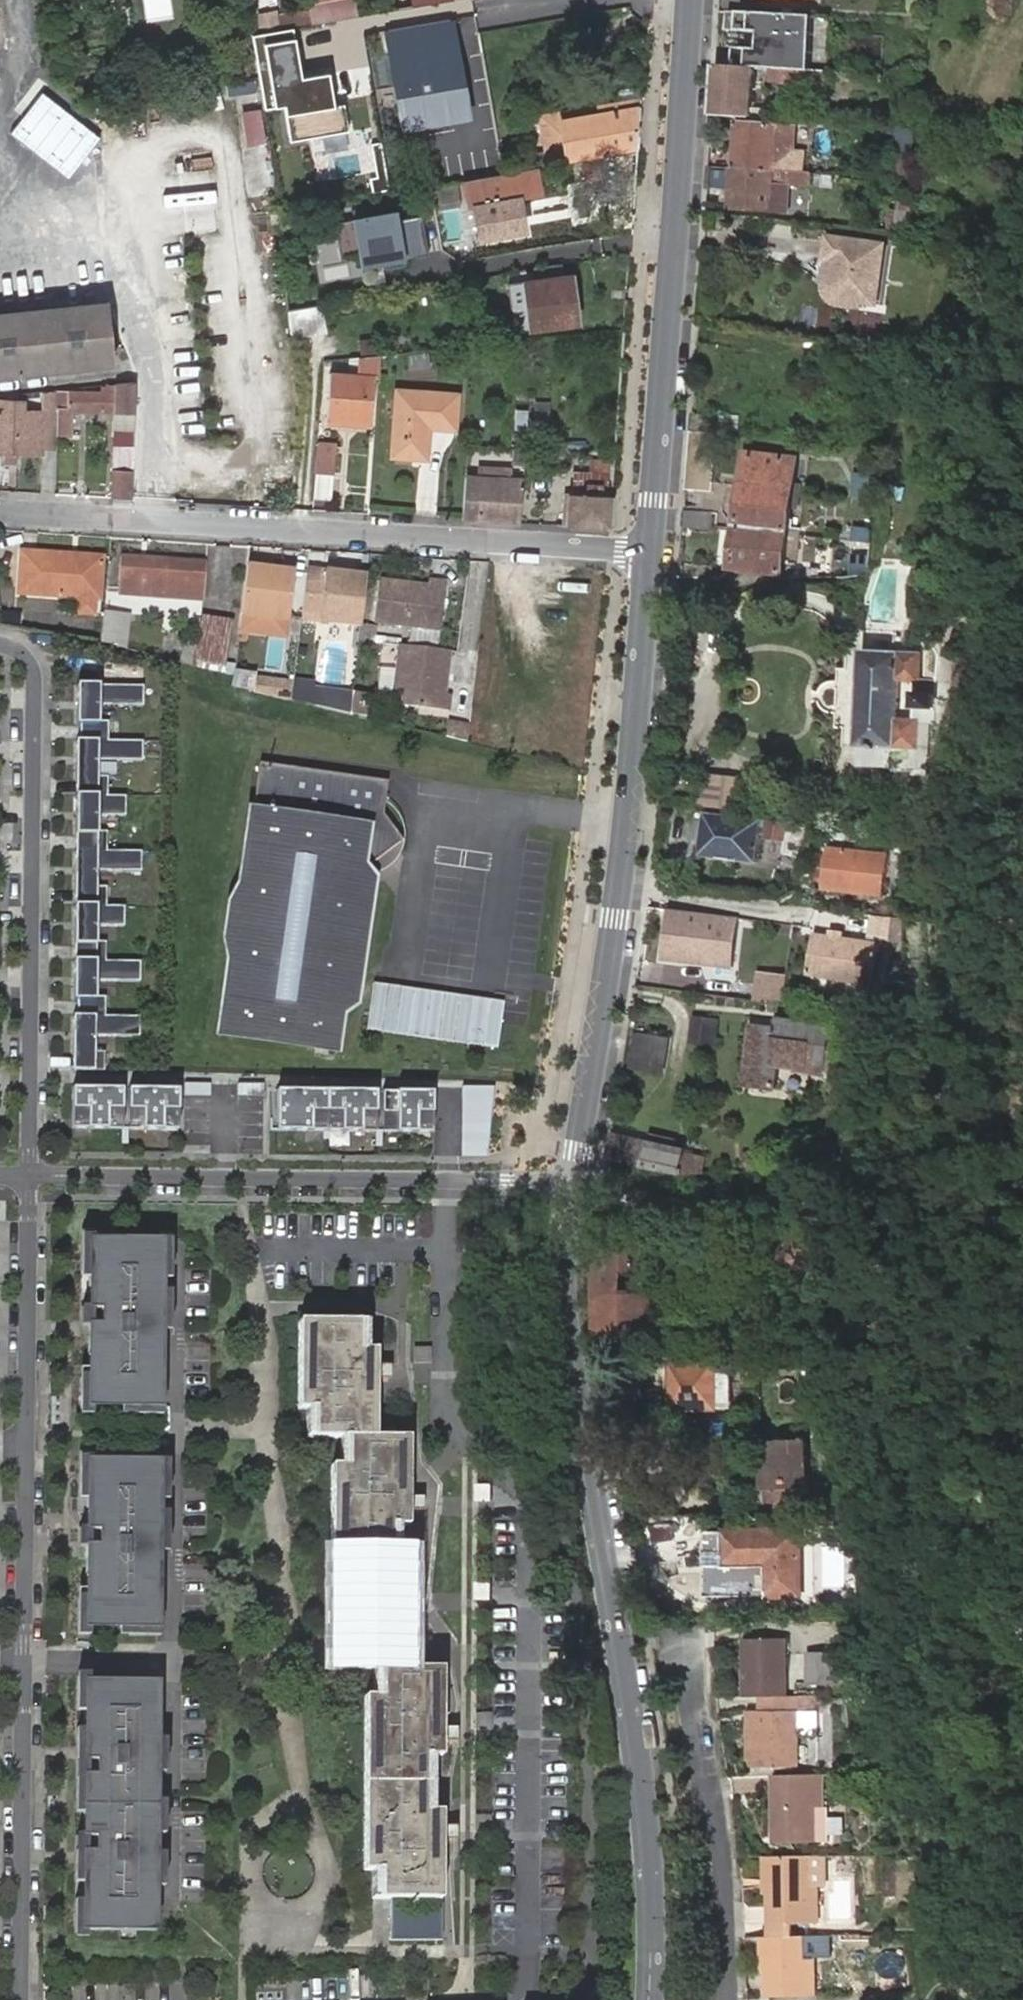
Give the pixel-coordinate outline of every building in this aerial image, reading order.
[(63,8),(81,5),(80,0),(62,0),(63,8)] [(356,0),(310,0),(310,15),(357,13),(356,0)] [(916,7),(926,8),(927,0),(916,0),(916,7)] [(307,11),(278,14),(279,25),(309,23),(307,11)] [(460,17),(384,30),(401,131),(477,118),(460,17)] [(297,26),(253,34),(267,111),(287,107),(294,141),(354,130),(342,69),(307,75),(297,26)] [(783,51),(782,68),(831,70),(832,54),(783,51)] [(718,65),(715,115),(769,118),(769,110),(754,109),(757,67),(718,65)] [(782,68),(772,67),(770,80),(781,80),(830,84),(831,70),(782,68)] [(541,115),(549,166),(641,151),(644,87),(620,89),(622,100),(541,115)] [(100,136),(42,92),(9,135),(68,179),(100,136)] [(738,124),(735,168),(776,169),(778,127),(738,124)] [(735,168),(733,206),(772,209),(789,210),(791,182),(801,183),(802,170),(776,169),(735,168)] [(473,203),(480,239),(523,232),(515,185),(478,193),(480,202),(473,203)] [(402,210),(355,219),(365,272),(432,259),(424,218),(405,222),(402,210)] [(831,236),(828,259),(834,260),(831,288),(837,295),(842,298),(867,302),(874,302),(883,243),(831,236)] [(834,260),(828,259),(824,289),(825,293),(829,298),(833,301),(841,304),(866,308),(867,302),(842,298),(837,295),(831,288),(834,260)] [(522,282),(528,331),(578,325),(571,276),(522,282)] [(109,303),(85,306),(90,340),(112,337),(109,303)] [(85,306),(0,315),(0,355),(90,340),(85,306)] [(289,334),(325,334),(325,311),(289,311),(289,334)] [(0,355),(0,378),(114,366),(112,337),(90,340),(0,355)] [(428,353),(408,356),(410,369),(428,367),(428,353)] [(371,421),(375,378),(382,378),(382,361),(369,361),(360,361),(359,376),(331,374),(327,418),(371,421)] [(58,432),(58,435),(71,436),(73,410),(99,411),(135,413),(136,382),(118,382),(118,385),(109,385),(109,388),(102,387),(102,394),(60,391),(59,413),(58,432)] [(40,411),(59,413),(60,391),(42,394),(40,411)] [(399,398),(393,463),(428,467),(430,444),(425,444),(426,434),(455,438),(458,403),(399,398)] [(39,431),(40,414),(23,413),(24,403),(9,403),(0,403),(0,454),(38,457),(39,431)] [(39,431),(58,432),(59,413),(40,411),(40,414),(39,431)] [(135,413),(99,411),(99,419),(116,419),(115,429),(115,433),(135,434),(135,413)] [(112,500),(132,502),(133,474),(135,434),(115,433),(113,473),(112,500)] [(322,445),(319,475),(333,476),(336,446),(322,445)] [(797,460),(749,455),(736,570),(785,576),(797,460)] [(610,529),(612,496),(607,496),(609,476),(610,461),(592,460),(591,475),(575,475),(573,495),(572,495),(569,527),(610,529)] [(462,520),(521,524),(524,480),(511,480),(511,469),(478,467),(477,478),(465,477),(462,520)] [(873,497),(873,473),(854,473),(854,497),(873,497)] [(333,476),(319,475),(317,498),(330,499),(333,476)] [(714,513),(685,510),(684,528),(712,530),(714,513)] [(74,558),(22,553),(19,594),(102,600),(104,564),(74,563),(74,558)] [(209,565),(123,559),(121,595),(207,600),(209,565)] [(244,570),(243,577),(290,582),(291,575),(244,570)] [(363,580),(303,573),(300,620),(359,627),(363,580)] [(290,582),(243,577),(240,634),(270,637),(272,620),(287,622),(290,582)] [(427,589),(378,584),(373,626),(438,634),(444,586),(427,584),(427,589)] [(18,614),(6,614),(6,625),(18,625),(18,614)] [(103,644),(122,649),(125,618),(106,615),(103,644)] [(185,647),(179,663),(190,668),(230,678),(232,669),(222,666),(230,625),(200,620),(195,647),(185,647)] [(287,622),(272,620),(270,637),(284,639),(285,639),(287,622)] [(372,630),(359,628),(358,641),(371,643),(372,630)] [(450,655),(399,648),(389,706),(446,715),(449,699),(443,699),(450,655)] [(918,675),(918,651),(860,650),(857,747),(861,747),(861,766),(920,768),(923,761),(926,752),(927,720),(932,720),(933,676),(918,675)] [(294,704),(295,686),(262,677),(257,693),(294,704)] [(140,712),(140,692),(73,692),(73,732),(77,732),(76,747),(104,747),(105,728),(95,728),(95,712),(140,712)] [(371,699),(354,698),(353,720),(369,722),(371,699)] [(447,741),(469,746),(470,732),(449,727),(447,741)] [(138,769),(138,749),(104,747),(76,747),(73,747),(72,787),(72,802),(104,802),(105,783),(95,783),(95,767),(138,769)] [(383,816),(387,783),(259,765),(252,814),(249,814),(239,887),(229,904),(223,941),(228,962),(217,1035),(335,1052),(340,1016),(355,1004),(373,881),(375,863),(403,842),(383,816)] [(700,809),(746,813),(749,782),(703,779),(700,809)] [(123,822),(123,802),(104,802),(72,802),(72,841),(71,857),(103,857),(104,837),(94,837),(94,822),(123,822)] [(787,822),(708,813),(702,856),(757,863),(761,836),(785,839),(787,822)] [(885,853),(828,846),(823,888),(880,895),(885,853)] [(93,893),(93,877),(135,878),(136,860),(103,857),(71,857),(71,897),(71,911),(103,912),(103,893),(93,893)] [(668,910),(662,960),(682,962),(688,958),(702,960),(706,965),(721,967),(734,957),(738,919),(668,910)] [(122,931),(122,911),(103,912),(71,911),(71,951),(71,968),(103,968),(104,947),(94,947),(94,931),(122,931)] [(891,934),(893,915),(869,913),(867,931),(891,934)] [(829,935),(812,932),(806,972),(866,980),(872,941),(837,936),(831,935),(829,935)] [(734,957),(721,967),(732,968),(734,957)] [(134,989),(135,970),(103,968),(71,968),(71,1008),(75,1008),(75,1023),(103,1023),(103,1004),(93,1004),(93,988),(134,989)] [(785,977),(762,974),(759,1002),(764,1003),(764,998),(782,1000),(785,977)] [(502,1004),(372,984),(366,1029),(496,1048),(502,1004)] [(716,1021),(693,1018),(690,1043),(713,1046),(716,1021)] [(136,1044),(136,1024),(103,1023),(75,1023),(69,1024),(69,1064),(68,1079),(101,1079),(101,1060),(91,1060),(91,1044),(136,1044)] [(809,1046),(811,1027),(780,1023),(778,1032),(754,1029),(746,1084),(775,1088),(778,1068),(794,1070),(821,1073),(825,1048),(809,1046)] [(828,1030),(811,1027),(809,1046),(825,1048),(828,1030)] [(640,1036),(636,1065),(671,1070),(675,1040),(640,1036)] [(821,1073),(794,1070),(793,1076),(820,1080),(821,1073)] [(494,1087),(461,1087),(460,1156),(487,1156),(494,1087)] [(116,1099),(68,1097),(67,1118),(83,1118),(82,1138),(102,1139),(103,1119),(116,1119),(116,1099)] [(172,1100),(124,1098),(123,1118),(139,1119),(138,1138),(158,1139),(159,1119),(172,1120),(172,1100)] [(322,1120),(323,1099),(273,1099),(273,1140),(307,1140),(308,1121),(322,1120)] [(372,1101),(323,1099),(322,1120),(339,1120),(338,1140),(358,1141),(359,1121),(371,1121),(372,1101)] [(428,1102),(379,1100),(378,1120),(394,1121),(393,1141),(413,1141),(414,1122),(427,1122),(428,1102)] [(650,1142),(615,1136),(611,1158),(679,1172),(689,1171),(703,1170),(706,1154),(676,1149),(678,1138),(652,1133),(650,1142)] [(821,1315),(838,1323),(843,1307),(842,1284),(833,1279),(841,1259),(818,1247),(826,1233),(798,1229),(795,1234),(792,1233),(777,1263),(816,1285),(807,1302),(823,1310),(821,1315)] [(655,1235),(602,1234),(599,1334),(654,1336),(655,1235)] [(164,1240),(89,1239),(87,1409),(162,1410),(164,1240)] [(302,1404),(311,1404),(320,1404),(320,1431),(343,1431),(352,1431),(352,1460),(342,1460),(335,1459),(334,1548),(334,1632),(343,1632),(351,1632),(351,1659),(375,1659),(384,1659),(384,1687),(375,1687),(367,1687),(366,1724),(365,1857),(376,1857),(384,1857),(384,1886),(392,1886),(393,1886),(423,1886),(443,1887),(444,1887),(445,1801),(437,1801),(428,1801),(428,1745),(437,1745),(445,1745),(445,1659),(410,1659),(411,1573),(402,1573),(394,1573),(394,1518),(403,1518),(411,1518),(412,1432),(379,1432),(380,1346),(371,1346),(362,1346),(363,1319),(302,1318),(302,1380),(302,1404)] [(371,1319),(363,1319),(362,1346),(371,1346),(371,1319)] [(719,1363),(675,1363),(676,1410),(719,1409),(734,1409),(733,1363),(719,1363)] [(320,1404),(311,1404),(310,1431),(320,1431),(320,1404)] [(738,1447),(738,1413),(705,1413),(705,1447),(738,1447)] [(343,1431),(342,1460),(352,1460),(352,1431),(343,1431)] [(807,1440),(766,1439),(765,1486),(778,1486),(778,1506),(805,1506),(807,1440)] [(166,1461),(86,1459),(81,1628),(161,1631),(166,1461)] [(402,1573),(403,1518),(394,1518),(394,1573),(402,1573)] [(798,1593),(796,1528),(724,1528),(724,1564),(764,1565),(765,1593),(798,1593)] [(351,1632),(343,1632),(342,1659),(351,1659),(351,1632)] [(768,1693),(791,1693),(792,1639),(753,1638),(753,1686),(760,1686),(760,1692),(768,1693)] [(846,1650),(812,1651),(812,1681),(847,1681),(846,1650)] [(375,1659),(375,1687),(384,1687),(384,1659),(375,1659)] [(159,1681),(85,1679),(81,1931),(155,1932),(159,1681)] [(803,1763),(803,1692),(791,1693),(768,1693),(768,1708),(772,1708),(772,1717),(764,1716),(764,1762),(803,1763)] [(757,1763),(764,1762),(764,1716),(772,1717),(772,1708),(768,1708),(756,1708),(757,1763)] [(428,1801),(437,1801),(437,1745),(428,1745),(428,1801)] [(828,1771),(782,1772),(782,1831),(790,1830),(791,1838),(822,1838),(822,1803),(829,1804),(828,1771)] [(837,1804),(829,1804),(822,1803),(822,1838),(837,1838),(837,1804)] [(830,1852),(776,1853),(778,1931),(786,1931),(799,1931),(798,1920),(824,1919),(823,1882),(831,1882),(830,1852)] [(443,1887),(423,1886),(393,1886),(393,1927),(445,1928),(445,1890),(443,1890),(443,1887)] [(778,1931),(773,1931),(774,1993),(823,1992),(822,1955),(815,1955),(814,1931),(812,1931),(799,1931),(786,1931),(778,1931)]
